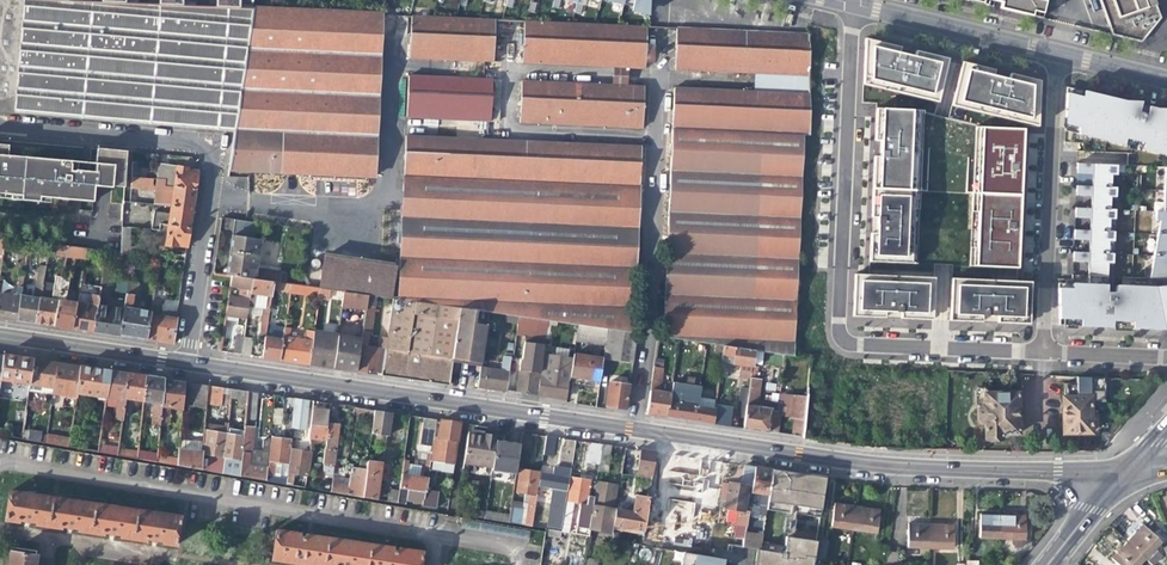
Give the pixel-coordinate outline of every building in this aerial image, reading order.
[(13,111),(23,0),(0,0),(0,109),(13,111)] [(13,111),(80,116),(150,122),(160,4),(159,4),(139,4),(125,3),(101,2),(81,2),(68,1),(37,0),(23,0),(13,111)] [(240,0),(216,0),(216,7),(239,8),(239,5),(240,0)] [(254,0),(243,0),(243,5),(239,5),(239,8),(252,9),(253,9),(254,0)] [(535,12),(537,2),(530,0),(528,10),(535,12)] [(649,0),(634,0),(632,8),(632,9),(649,14),(649,0)] [(1007,0),(1002,0),(1002,3),(989,0),(988,6),(1004,10),(1007,0)] [(1045,2),(1040,0),(1039,0),(1007,0),(1004,10),(1041,19),(1045,2)] [(1112,36),(1141,42),(1161,18),(1154,0),(1099,0),(1112,36)] [(182,5),(160,4),(150,122),(191,126),(233,130),(252,9),(239,8),(216,7),(211,6),(196,6),(182,5)] [(580,16),(583,6),(576,4),(574,14),(580,16)] [(557,17),(559,7),(553,6),(550,16),(557,17)] [(253,9),(252,9),(233,130),(228,170),(267,172),(373,179),(381,15),(279,11),(271,10),(253,9)] [(603,21),(605,11),(598,10),(596,20),(603,21)] [(625,26),(627,16),(620,15),(618,25),(623,26),(625,26)] [(496,33),(504,33),(504,21),(411,16),(409,58),(477,61),(477,65),(480,65),(479,79),(408,76),(406,118),(490,122),(492,80),(482,79),(483,65),(495,66),(496,33)] [(623,26),(504,21),(504,33),(507,33),(518,34),(517,67),(539,68),(539,74),(544,74),(544,64),(644,69),(646,27),(625,26),(623,26)] [(754,74),(809,76),(808,36),(808,35),(676,28),(674,70),(677,70),(676,77),(691,77),(691,71),(754,74)] [(937,102),(948,59),(906,49),(865,38),(862,84),(937,102)] [(649,42),(647,60),(654,60),(655,43),(649,42)] [(1038,127),(1039,81),(998,72),(962,62),(951,106),(1038,127)] [(543,82),(544,74),(539,74),(538,82),(520,81),(518,123),(537,124),(537,133),(542,134),(542,124),(641,129),(643,87),(543,82)] [(809,76),(754,74),(755,92),(809,94),(809,76)] [(1082,98),(1083,91),(1066,87),(1065,94),(1082,98)] [(673,88),(671,130),(803,135),(809,135),(809,94),(755,92),(673,88)] [(1065,94),(1064,123),(1079,127),(1077,134),(1166,156),(1166,112),(1083,91),(1082,98),(1065,94)] [(917,191),(920,110),(875,108),(874,139),(872,189),(917,191)] [(1079,127),(1064,123),(1064,131),(1077,134),(1079,127)] [(1022,159),(1023,130),(979,128),(976,194),(1021,195),(1022,159)] [(663,337),(715,344),(724,346),(755,350),(793,356),(796,279),(803,151),(803,135),(671,130),(663,337)] [(541,142),(542,134),(537,133),(537,142),(533,142),(531,185),(557,187),(639,190),(641,146),(541,142)] [(405,137),(403,180),(474,183),(531,185),(533,142),(405,137)] [(1084,143),(1064,142),(1063,152),(1077,152),(1084,152),(1084,143)] [(103,190),(111,191),(112,188),(114,159),(115,151),(106,150),(99,149),(97,173),(95,190),(103,190)] [(115,151),(114,159),(124,160),(125,154),(123,153),(120,151),(115,151)] [(1116,163),(1116,155),(1089,154),(1089,162),(1116,163)] [(94,203),(95,190),(97,173),(88,172),(79,171),(80,164),(7,158),(0,157),(0,195),(21,197),(21,203),(41,204),(41,198),(94,203)] [(123,189),(124,160),(114,159),(112,188),(123,189)] [(1116,175),(1117,166),(1077,164),(1077,168),(1077,173),(1092,174),(1091,187),(1111,188),(1111,175),(1116,175)] [(156,165),(155,181),(163,182),(163,188),(172,189),(193,191),(194,180),(195,172),(185,170),(185,168),(156,165)] [(155,187),(163,188),(163,182),(155,181),(136,178),(130,176),(129,188),(155,192),(155,187)] [(248,177),(225,176),(225,189),(248,189),(248,177)] [(473,196),(474,183),(403,180),(396,299),(414,302),(459,308),(488,312),(518,316),(523,317),(530,199),(473,196)] [(473,196),(530,199),(531,185),(474,183),(473,196)] [(557,200),(557,187),(531,185),(530,199),(557,200)] [(1115,197),(1116,188),(1111,188),(1091,187),(1076,186),(1076,190),(1075,195),(1091,196),(1090,209),(1110,210),(1110,197),(1115,197)] [(633,332),(639,190),(557,187),(557,200),(530,199),(523,317),(546,320),(577,324),(607,329),(633,332)] [(163,188),(161,198),(160,206),(169,207),(172,189),(163,188)] [(169,207),(190,210),(191,200),(193,191),(172,189),(169,207)] [(914,264),(917,191),(872,189),(870,220),(868,261),(914,264)] [(161,198),(129,194),(129,202),(160,206),(161,198)] [(1019,233),(1021,195),(976,194),(973,266),(1018,268),(1019,233)] [(158,224),(167,225),(188,228),(189,220),(190,210),(169,207),(168,214),(152,213),(149,230),(156,231),(157,231),(158,224)] [(1114,219),(1115,210),(1110,210),(1090,209),(1075,208),(1074,212),(1074,217),(1090,218),(1089,231),(1109,232),(1109,219),(1114,219)] [(1163,212),(1155,211),(1155,221),(1159,221),(1157,234),(1166,234),(1166,212),(1163,212)] [(229,253),(226,275),(231,276),(252,279),(273,282),(278,283),(280,273),(255,270),(255,265),(259,240),(252,239),(254,223),(233,220),(229,253)] [(175,246),(185,247),(186,239),(188,228),(167,225),(158,224),(157,231),(156,231),(154,245),(174,248),(175,246)] [(129,227),(120,225),(120,239),(119,254),(135,256),(135,248),(129,247),(130,239),(128,238),(129,227)] [(1113,241),(1114,232),(1109,232),(1089,231),(1073,230),(1073,234),(1073,239),(1089,240),(1088,253),(1107,254),(1108,241),(1113,241)] [(1157,234),(1153,256),(1166,257),(1166,234),(1157,234)] [(45,259),(46,253),(47,245),(43,244),(27,242),(25,257),(45,259)] [(46,253),(64,255),(66,247),(63,247),(47,245),(46,253)] [(64,257),(83,260),(84,249),(80,249),(71,248),(66,247),(64,255),(64,257)] [(75,303),(71,330),(83,332),(92,333),(97,306),(98,298),(101,277),(104,262),(105,252),(84,249),(83,260),(75,303)] [(1112,263),(1113,254),(1107,254),(1088,253),(1073,252),(1073,256),(1073,261),(1088,262),(1087,277),(1106,277),(1107,263),(1112,263)] [(1153,256),(1149,278),(1166,279),(1166,257),(1153,256)] [(394,267),(322,257),(319,287),(390,297),(394,267)] [(280,269),(255,265),(255,270),(280,273),(280,269)] [(18,267),(15,287),(20,288),(23,267),(18,267)] [(280,273),(278,283),(286,284),(287,274),(280,273)] [(229,288),(230,287),(231,276),(226,275),(212,274),(211,286),(229,288)] [(932,320),(934,278),(868,275),(854,274),(852,316),(932,320)] [(33,298),(19,296),(15,322),(27,323),(35,325),(39,298),(43,276),(36,275),(33,298)] [(230,287),(247,289),(250,290),(252,279),(231,276),(230,287)] [(50,299),(39,298),(35,325),(45,326),(53,327),(61,279),(61,278),(54,277),(52,290),(51,291),(50,299)] [(111,278),(101,277),(98,298),(108,299),(111,278)] [(1106,293),(1106,277),(1087,277),(1087,285),(1072,284),(1071,289),(1058,289),(1058,319),(1069,320),(1069,326),(1125,328),(1125,322),(1132,322),(1140,323),(1140,326),(1139,329),(1163,330),(1166,322),(1166,287),(1153,288),(1116,286),(1116,294),(1106,293)] [(1030,324),(1031,281),(1017,281),(951,278),(949,321),(1030,324)] [(67,280),(61,279),(53,327),(63,329),(71,330),(75,303),(64,302),(67,280)] [(261,326),(266,326),(267,323),(273,282),(252,279),(250,290),(249,300),(248,307),(260,308),(263,309),(261,326)] [(128,280),(123,310),(119,337),(133,339),(146,341),(150,316),(150,313),(131,310),(132,300),(136,300),(138,287),(128,280)] [(0,295),(0,319),(2,320),(15,322),(19,296),(20,288),(15,287),(14,297),(0,295)] [(331,290),(320,289),(319,298),(328,300),(331,290)] [(342,308),(366,311),(368,295),(344,292),(342,308)] [(376,372),(382,373),(387,338),(379,337),(377,349),(367,347),(369,333),(372,333),(377,297),(368,295),(366,311),(361,341),(361,342),(360,346),(359,356),(356,372),(369,374),(376,375),(376,372)] [(228,297),(225,316),(238,318),(246,319),(248,307),(249,300),(246,299),(228,297)] [(391,374),(404,375),(411,327),(414,302),(396,299),(393,299),(387,338),(382,373),(391,374)] [(448,385),(452,360),(455,340),(459,308),(414,302),(411,327),(404,375),(403,379),(424,382),(448,385)] [(123,310),(97,306),(92,333),(108,336),(119,337),(123,310)] [(481,364),(488,312),(459,308),(455,340),(452,360),(463,361),(481,364)] [(165,318),(150,316),(146,341),(171,345),(176,313),(170,313),(166,312),(165,318)] [(238,322),(238,318),(225,316),(224,326),(228,327),(229,321),(232,322),(238,322)] [(544,338),(546,320),(523,317),(518,316),(515,334),(544,338)] [(341,322),(340,326),(325,324),(324,331),(361,336),(363,325),(341,322)] [(284,328),(267,323),(266,326),(262,359),(272,360),(280,361),(284,334),(284,328)] [(575,341),(605,345),(607,329),(577,324),(575,341)] [(224,328),(205,326),(201,350),(208,351),(220,353),(224,328)] [(636,333),(633,332),(607,329),(605,345),(603,358),(632,363),(636,333)] [(314,331),(314,332),(309,365),(321,367),(333,369),(335,355),(337,337),(338,335),(314,331)] [(288,335),(284,334),(280,361),(296,364),(309,365),(314,332),(307,332),(305,341),(287,338),(288,335)] [(235,337),(232,355),(241,356),(243,338),(235,337)] [(335,355),(333,369),(343,370),(345,354),(359,356),(360,346),(361,342),(361,341),(337,337),(335,355)] [(252,340),(243,338),(241,356),(250,357),(252,340)] [(738,365),(752,367),(755,350),(724,346),(722,354),(734,356),(733,364),(738,365)] [(345,354),(343,370),(356,372),(359,356),(345,354)] [(573,354),(572,359),(570,368),(569,376),(586,379),(599,381),(602,359),(573,354)] [(727,362),(733,364),(734,356),(722,354),(719,375),(724,376),(727,362)] [(27,390),(28,384),(32,360),(16,358),(2,356),(0,372),(0,381),(24,384),(23,389),(27,390)] [(506,391),(506,390),(511,356),(504,356),(502,371),(480,368),(478,387),(492,389),(506,391)] [(559,366),(562,367),(570,368),(572,359),(561,357),(559,366)] [(541,359),(540,370),(546,370),(547,364),(551,365),(551,360),(541,359)] [(28,384),(52,388),(55,364),(45,362),(32,360),(28,384)] [(51,393),(74,397),(75,393),(79,367),(68,365),(55,364),(52,388),(51,393)] [(85,394),(104,397),(108,371),(93,369),(79,367),(75,393),(85,394)] [(560,378),(546,376),(543,395),(553,397),(565,398),(569,376),(570,368),(562,367),(560,378)] [(659,392),(663,368),(654,367),(646,414),(655,416),(665,417),(667,402),(669,393),(669,389),(665,389),(665,392),(659,392)] [(757,368),(752,367),(746,404),(742,429),(756,431),(775,434),(778,412),(770,411),(770,409),(756,406),(760,380),(755,379),(757,368)] [(120,420),(121,411),(123,397),(126,374),(119,373),(108,371),(104,397),(115,398),(114,407),(112,419),(120,420)] [(529,393),(536,394),(539,375),(539,374),(520,371),(517,392),(529,393)] [(127,398),(141,400),(144,377),(136,375),(126,374),(123,397),(127,398)] [(536,394),(543,395),(546,376),(539,375),(536,394)] [(1103,402),(1103,380),(1103,378),(1077,376),(1077,385),(1067,385),(1062,385),(1062,398),(1061,398),(1062,434),(1090,433),(1089,402),(1103,402)] [(153,417),(159,418),(165,380),(154,378),(144,377),(141,400),(156,402),(155,408),(155,409),(153,417)] [(181,409),(182,405),(184,383),(178,382),(165,380),(159,418),(158,425),(168,426),(170,408),(181,409)] [(624,408),(628,385),(608,382),(605,406),(615,407),(624,408)] [(776,392),(777,384),(767,382),(766,390),(776,392)] [(206,408),(207,403),(207,401),(209,386),(199,385),(184,383),(182,405),(206,408)] [(27,390),(51,393),(52,388),(28,384),(27,390)] [(222,405),(224,389),(218,388),(209,386),(207,401),(207,403),(222,405)] [(998,393),(985,393),(985,390),(982,387),(976,387),(972,390),(972,402),(976,406),(976,422),(982,422),(982,439),(991,439),(998,439),(998,434),(1017,434),(1017,393),(998,393)] [(230,398),(247,400),(248,392),(241,391),(231,389),(230,398)] [(256,410),(258,394),(248,392),(247,400),(246,408),(256,410)] [(711,424),(715,399),(669,393),(667,402),(665,417),(675,419),(711,424)] [(103,406),(114,407),(115,398),(104,397),(104,403),(103,406)] [(793,420),(790,436),(802,438),(804,422),(807,398),(792,397),(789,420),(793,420)] [(87,405),(86,400),(74,398),(70,427),(80,429),(83,429),(87,405)] [(284,407),(292,409),(294,399),(286,398),(284,407)] [(303,400),(294,399),(292,409),(290,428),(305,430),(309,401),(303,400)] [(721,400),(715,399),(711,424),(717,425),(725,426),(742,429),(746,404),(721,400)] [(19,439),(20,432),(24,410),(0,407),(0,436),(19,439)] [(273,424),(282,424),(282,408),(273,408),(273,424)] [(307,438),(326,440),(327,430),(325,430),(327,411),(320,410),(311,408),(307,435),(307,438)] [(353,414),(372,417),(373,411),(365,409),(354,408),(353,414)] [(382,412),(373,411),(372,417),(370,433),(386,435),(389,413),(382,412)] [(420,443),(433,445),(433,439),(436,420),(424,418),(420,443)] [(204,424),(203,430),(224,433),(225,427),(221,427),(204,424)] [(328,425),(327,430),(326,440),(322,465),(332,466),(337,426),(336,426),(331,425),(328,425)] [(243,426),(242,430),(241,436),(238,460),(235,476),(261,480),(267,441),(260,440),(258,454),(256,466),(244,464),(246,454),(249,451),(252,428),(243,426)] [(242,430),(225,427),(224,433),(241,436),(242,430)] [(26,433),(20,432),(19,439),(38,443),(39,435),(39,432),(26,430),(26,433)] [(224,433),(203,430),(201,443),(200,454),(220,457),(224,433)] [(78,440),(79,433),(69,431),(68,439),(78,440)] [(495,441),(495,440),(485,438),(482,438),(483,435),(468,432),(463,464),(491,467),(495,441)] [(241,436),(224,433),(220,457),(238,460),(241,436)] [(530,452),(533,435),(521,433),(519,445),(518,450),(530,452)] [(85,441),(78,440),(68,439),(67,447),(96,452),(97,445),(98,436),(86,434),(85,441)] [(44,435),(44,436),(43,444),(55,446),(67,447),(68,439),(44,435)] [(436,439),(433,439),(433,445),(430,460),(435,461),(438,437),(439,437),(436,436),(436,439)] [(552,456),(555,438),(545,436),(542,454),(552,456)] [(285,463),(287,450),(288,440),(278,439),(268,437),(262,480),(282,484),(283,478),(274,477),(276,462),(285,463)] [(445,438),(438,437),(435,461),(453,464),(457,440),(448,438),(445,438)] [(178,439),(175,459),(174,466),(197,469),(200,454),(201,443),(178,439)] [(495,441),(491,470),(514,473),(518,450),(519,445),(506,443),(495,441)] [(586,461),(598,463),(601,445),(589,443),(586,461)] [(115,448),(97,445),(96,452),(106,454),(114,455),(115,448)] [(607,472),(610,446),(601,445),(598,463),(597,471),(607,472)] [(116,448),(115,448),(114,455),(134,459),(135,450),(116,448)] [(308,453),(287,450),(285,463),(283,478),(282,484),(289,485),(291,474),(304,476),(308,453)] [(637,469),(653,472),(656,453),(640,450),(637,469)] [(253,452),(249,451),(246,454),(244,464),(256,466),(258,454),(253,452)] [(153,462),(174,466),(175,459),(154,455),(153,462)] [(366,460),(365,461),(365,469),(362,497),(375,499),(377,486),(381,487),(381,483),(385,483),(387,463),(366,460)] [(402,460),(398,486),(398,487),(408,489),(425,492),(426,491),(427,478),(420,476),(407,474),(408,463),(408,461),(402,460)] [(413,464),(408,463),(407,474),(420,476),(421,465),(415,464),(413,464)] [(331,478),(332,466),(322,465),(321,476),(323,477),(331,477),(331,478)] [(551,473),(568,475),(569,467),(561,466),(557,465),(551,473)] [(343,484),(343,479),(336,478),(331,478),(331,477),(329,491),(362,497),(365,469),(360,468),(351,467),(348,485),(343,484)] [(751,487),(755,468),(748,467),(744,467),(742,486),(729,484),(725,506),(737,509),(734,536),(744,537),(748,510),(743,509),(747,486),(751,487)] [(338,468),(336,478),(343,479),(345,469),(338,468)] [(515,491),(523,492),(528,493),(524,517),(523,523),(531,524),(536,494),(534,493),(538,471),(532,470),(520,468),(515,491)] [(762,469),(755,468),(752,492),(762,494),(758,514),(765,515),(772,471),(762,469)] [(644,483),(651,484),(653,472),(637,469),(636,476),(644,478),(644,483)] [(772,471),(768,500),(791,504),(796,474),(785,472),(772,471)] [(556,484),(555,495),(566,497),(568,475),(551,473),(541,472),(540,485),(549,487),(549,482),(556,484)] [(813,476),(796,474),(791,504),(821,509),(826,478),(813,476)] [(321,490),(329,491),(331,477),(323,477),(321,490)] [(585,503),(585,501),(589,480),(580,478),(570,477),(566,499),(571,500),(574,500),(584,502),(585,503)] [(612,533),(613,525),(615,509),(616,508),(611,508),(615,485),(610,484),(596,482),(593,504),(592,504),(591,508),(587,530),(612,533)] [(381,500),(396,502),(398,487),(398,486),(394,485),(388,484),(386,497),(381,496),(381,500)] [(403,494),(407,495),(408,489),(398,487),(396,502),(401,503),(403,494)] [(438,493),(426,491),(425,492),(408,489),(407,495),(407,500),(413,501),(413,502),(422,503),(421,506),(436,509),(438,493)] [(519,516),(524,517),(528,493),(523,492),(522,502),(519,516)] [(8,493),(3,523),(15,524),(15,521),(34,524),(33,527),(58,530),(58,527),(77,530),(76,533),(101,536),(101,534),(119,536),(118,539),(143,542),(144,540),(162,542),(161,545),(174,546),(178,517),(8,493)] [(562,517),(566,497),(555,495),(551,516),(562,517)] [(613,525),(644,530),(649,499),(636,497),(633,512),(615,509),(613,525)] [(518,522),(519,516),(522,502),(510,499),(506,520),(518,522)] [(571,500),(566,499),(561,531),(568,532),(574,500),(571,500)] [(693,529),(694,501),(667,500),(665,528),(693,529)] [(831,526),(854,529),(857,506),(840,503),(834,502),(831,526)] [(869,508),(857,506),(854,529),(876,532),(880,509),(869,508)] [(591,508),(583,507),(578,535),(586,536),(587,530),(591,508)] [(979,536),(1002,538),(1003,514),(993,514),(980,513),(979,536)] [(1017,515),(1003,514),(1002,538),(1012,538),(1012,544),(1015,548),(1022,548),(1024,543),(1025,516),(1017,515)] [(907,546),(930,547),(931,523),(916,523),(908,523),(907,546)] [(942,524),(931,523),(930,547),(953,547),(953,524),(942,524)] [(495,525),(494,533),(528,539),(530,530),(495,525)] [(560,529),(553,528),(544,526),(543,535),(559,538),(560,529)] [(1136,533),(1128,541),(1144,558),(1159,542),(1143,526),(1136,533)] [(270,561),(297,564),(417,564),(419,552),(397,549),(397,552),(390,551),(390,548),(304,536),(303,540),(296,538),(297,535),(275,532),(270,561)] [(756,548),(755,564),(811,564),(813,543),(786,537),(783,554),(761,549),(756,548)] [(817,541),(815,558),(826,559),(828,541),(817,541)] [(1144,558),(1128,541),(1121,549),(1111,559),(1118,564),(1137,564),(1144,558)] [(888,551),(888,548),(878,547),(875,564),(886,564),(888,551)] [(731,560),(732,550),(714,548),(713,556),(725,558),(724,559),(731,560)] [(888,551),(886,564),(896,564),(898,552),(888,551)] [(724,559),(725,558),(713,556),(683,552),(681,564),(724,564),(724,559)] [(33,558),(8,555),(7,564),(32,564),(33,558)]
